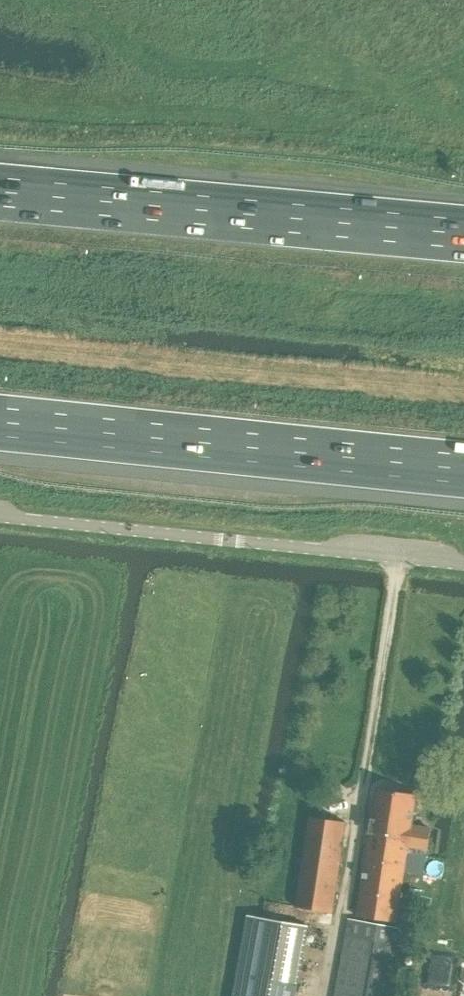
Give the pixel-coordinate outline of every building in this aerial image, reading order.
[(427,849),(430,828),(412,825),(416,795),(375,788),(368,832),(369,832),(357,915),(396,921),(407,851),(417,853),(418,848),(427,849)] [(332,912),(346,821),(310,816),(296,906),(332,912)] [(308,925),(248,914),(233,995),(295,995),(308,925)] [(407,929),(348,918),(334,995),(395,995),(407,929)]
